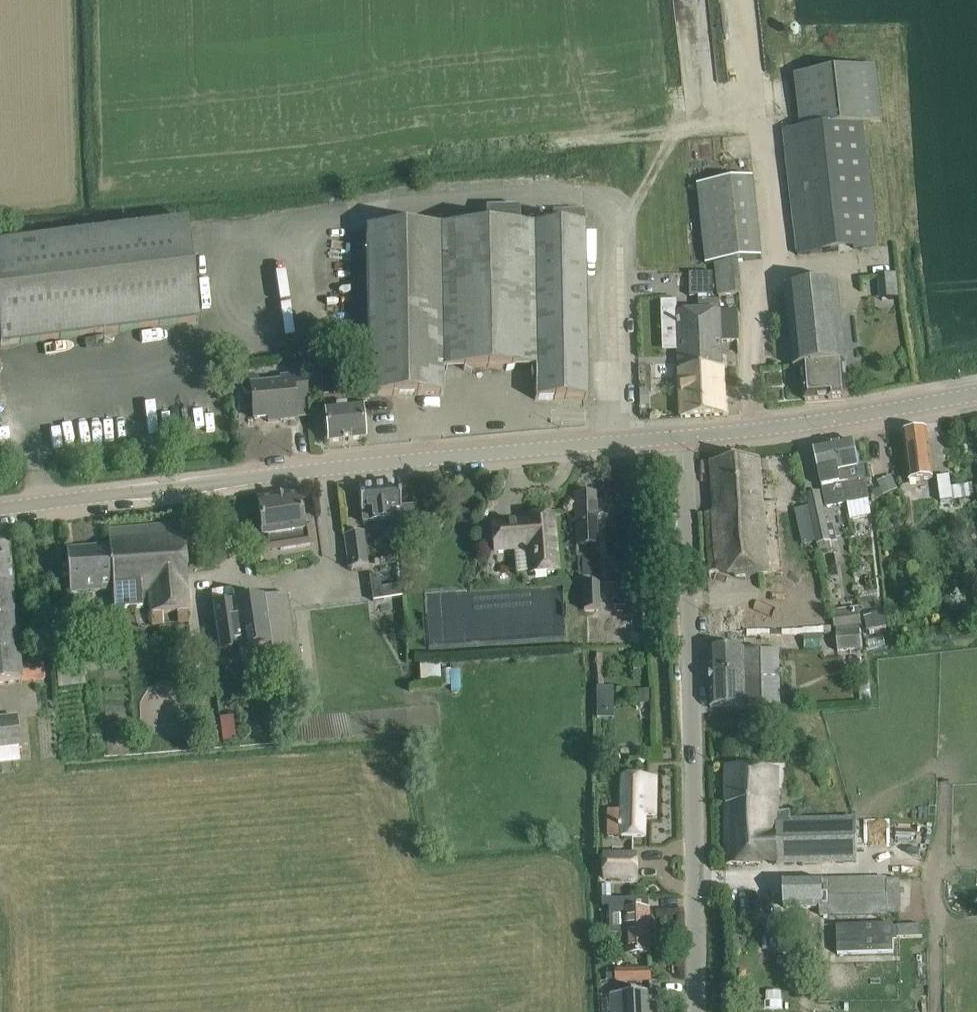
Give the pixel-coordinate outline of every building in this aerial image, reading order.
[(804,129),(785,132),(801,254),(878,245),(864,123),(881,121),(875,66),(798,75),(804,129)] [(765,257),(761,227),(755,184),(700,189),(707,264),(716,263),(718,295),(744,292),(741,260),(765,257)] [(571,400),(584,399),(587,399),(584,210),(553,211),(553,225),(520,226),(519,208),(485,209),(486,228),(365,231),(369,377),(369,397),(444,395),(443,371),(534,369),(535,400),(557,400),(557,404),(562,404),(562,405),(572,405),(571,400)] [(198,321),(186,223),(0,246),(0,346),(198,321)] [(690,296),(710,297),(714,297),(714,273),(691,273),(690,296)] [(848,398),(844,363),(846,363),(837,284),(838,284),(837,282),(786,288),(786,290),(795,366),(794,366),(794,367),(803,367),(806,401),(848,398)] [(679,357),(721,354),(721,342),(737,341),(736,311),(719,312),(720,299),(699,300),(699,312),(678,312),(679,357)] [(725,415),(721,354),(679,357),(682,418),(725,415)] [(323,383),(322,375),(311,375),(312,384),(323,383)] [(306,400),(304,380),(304,376),(280,378),(280,382),(258,385),(258,382),(253,378),(246,379),(241,383),(242,390),(248,395),(251,395),(253,419),(280,417),(280,421),(296,419),(294,401),(306,400)] [(328,443),(365,440),(361,395),(341,397),(341,390),(323,391),(324,399),(323,399),(328,443)] [(903,434),(905,454),(910,487),(921,485),(920,480),(933,478),(930,450),(927,430),(903,434)] [(853,441),(832,445),(838,472),(840,471),(846,501),(848,500),(852,520),(872,515),(868,496),(865,478),(870,477),(868,465),(858,467),(853,441)] [(838,472),(832,445),(815,449),(819,468),(820,475),(823,487),(827,505),(846,501),(840,471),(838,472)] [(763,497),(761,478),(759,458),(711,462),(715,512),(705,513),(710,572),(720,571),(735,576),(782,572),(776,496),(763,497)] [(885,493),(897,488),(890,474),(878,479),(885,493)] [(949,476),(937,478),(940,502),(953,500),(953,499),(951,486),(949,476)] [(363,523),(392,520),(393,529),(416,527),(414,507),(400,509),(398,484),(358,487),(360,513),(362,513),(363,523)] [(952,486),(953,497),(975,495),(973,484),(952,486)] [(832,543),(828,528),(824,506),(821,493),(808,496),(811,509),(812,508),(817,530),(820,545),(832,543)] [(576,546),(597,545),(595,494),(575,495),(576,546)] [(298,495),(258,500),(261,520),(263,537),(278,535),(280,550),(312,546),(309,524),(302,525),(301,515),(298,495)] [(804,542),(816,539),(809,505),(797,507),(804,542)] [(557,572),(554,536),(552,516),(526,519),(527,527),(494,529),(493,525),(492,525),(495,551),(533,548),(535,574),(557,572)] [(188,611),(182,544),(181,524),(107,529),(109,547),(66,550),(68,570),(69,593),(113,590),(114,610),(150,607),(151,614),(162,613),(176,612),(188,611)] [(349,569),(367,567),(363,533),(344,535),(349,569)] [(21,683),(21,681),(44,679),(42,659),(19,661),(7,547),(0,548),(0,685),(21,683)] [(597,556),(581,556),(582,576),(598,576),(597,556)] [(380,576),(371,578),(374,602),(384,600),(382,590),(380,576)] [(599,611),(598,584),(583,584),(584,611),(599,611)] [(286,594),(263,598),(270,646),(272,663),(295,659),(293,643),(286,594)] [(263,598),(213,605),(220,653),(270,646),(263,598)] [(188,611),(176,612),(177,624),(189,623),(188,611)] [(862,624),(860,612),(834,615),(835,627),(862,624)] [(884,612),(871,614),(872,615),(874,630),(887,627),(884,612)] [(162,613),(151,614),(151,626),(163,625),(162,613)] [(863,633),(839,635),(839,653),(863,651),(863,633)] [(710,649),(711,708),(763,707),(763,702),(775,702),(774,673),(762,673),(761,648),(710,649)] [(56,669),(58,688),(85,685),(83,666),(56,669)] [(614,717),(614,686),(594,687),(595,717),(614,717)] [(648,690),(638,690),(639,703),(649,702),(652,702),(651,690),(648,690)] [(20,760),(19,747),(19,746),(16,717),(0,719),(0,762),(20,760)] [(232,720),(219,721),(222,743),(235,742),(232,720)] [(778,769),(727,767),(728,864),(748,863),(777,863),(857,862),(856,820),(791,821),(791,811),(778,812),(778,769)] [(610,835),(623,836),(645,837),(646,815),(656,815),(656,789),(646,788),(646,777),(624,777),(623,810),(610,810),(610,835)] [(605,855),(605,879),(638,879),(637,854),(605,855)] [(887,880),(822,880),(785,881),(786,908),(822,908),(822,916),(888,915),(887,880)] [(627,954),(651,953),(649,898),(603,899),(603,907),(610,907),(611,934),(626,934),(627,954)] [(618,981),(617,970),(607,971),(607,981),(618,981)] [(651,970),(617,970),(618,981),(652,981),(651,970)] [(651,992),(630,993),(611,995),(612,1011),(652,1011),(651,992)]
